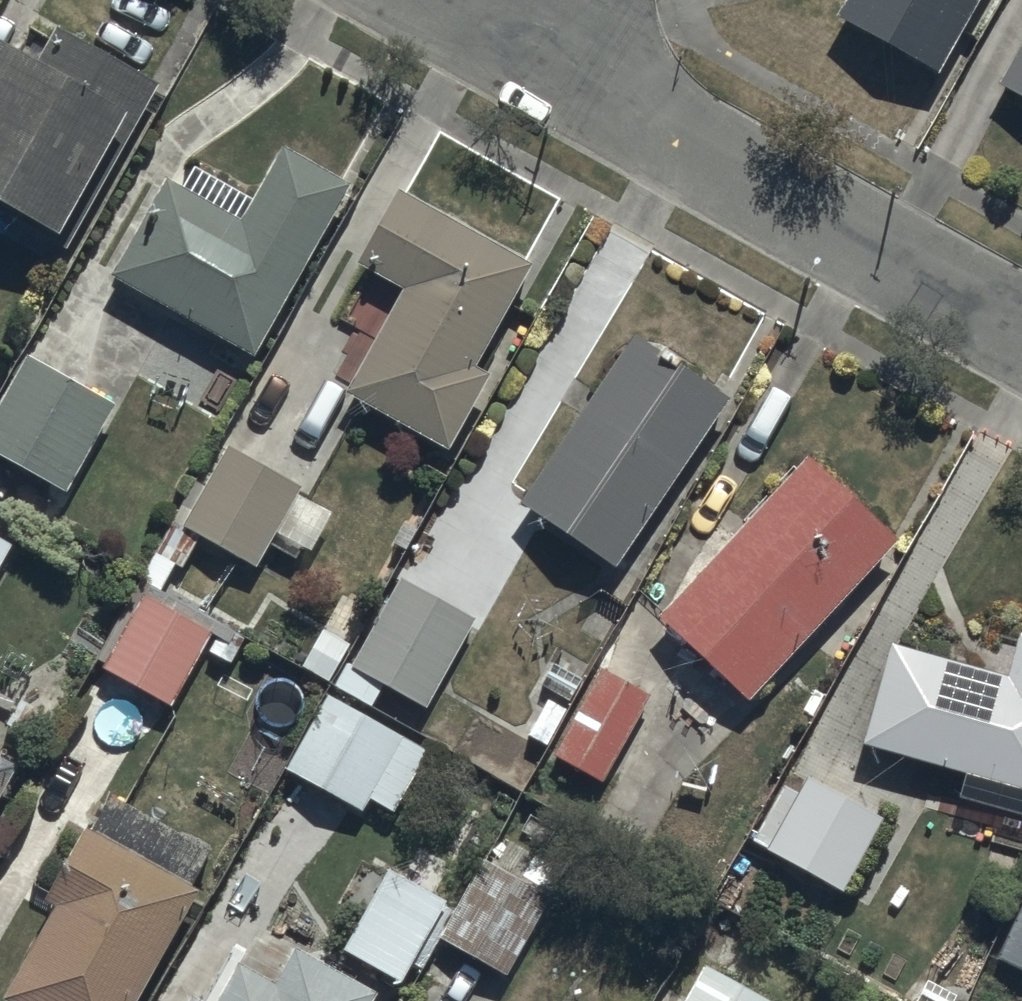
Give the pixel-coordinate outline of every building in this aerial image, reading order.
[(998,0),(869,0),(848,38),(948,91),(998,0)] [(0,46),(0,215),(55,247),(128,121),(138,126),(159,90),(55,30),(35,66),(0,46)] [(1011,100),(1021,106),(1021,79),(1011,100)] [(167,181),(111,280),(253,360),(350,188),(283,150),(252,203),(193,170),(182,189),(167,181)] [(362,269),(332,319),(376,342),(347,396),(445,447),(486,378),(472,370),(530,269),(398,191),(357,265),(362,269)] [(632,337),(517,508),(613,573),(728,402),(632,337)] [(0,405),(0,455),(67,494),(117,408),(28,357),(0,405)] [(303,490),(228,447),(181,528),(254,569),(267,547),(292,561),(299,550),(311,557),(334,517),(299,497),(303,490)] [(805,458),(652,620),(744,707),(897,544),(805,458)] [(0,537),(0,572),(15,545),(0,537)] [(476,621),(397,579),(350,668),(344,665),(331,689),(371,710),(384,687),(428,710),(476,621)] [(213,634),(143,596),(134,613),(124,608),(96,659),(107,665),(104,671),(172,709),(213,634)] [(890,649),(862,749),(1021,795),(1021,640),(1016,638),(1004,681),(890,649)] [(648,699),(598,672),(551,757),(601,784),(648,699)] [(430,756),(327,699),(288,770),(365,813),(371,801),(397,816),(430,756)] [(0,758),(0,807),(21,769),(0,758)] [(747,874),(760,851),(840,896),(881,822),(786,769),(732,866),(747,874)] [(6,1000),(136,1000),(196,890),(192,888),(212,851),(110,797),(53,903),(58,905),(6,1000)] [(520,881),(483,860),(440,938),(506,975),(565,870),(535,853),(520,881)] [(445,901),(388,872),(346,954),(403,983),(445,901)] [(992,960),(1021,974),(1021,894),(992,960)] [(295,956),(276,989),(241,969),(223,1000),(375,1000),(295,956)] [(703,966),(684,1000),(767,1000),(703,966)]
